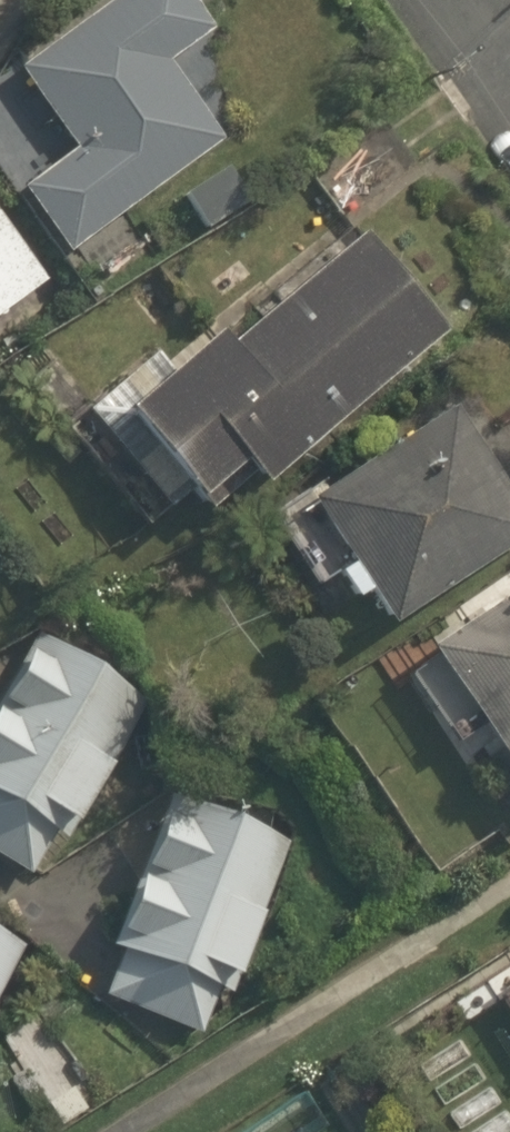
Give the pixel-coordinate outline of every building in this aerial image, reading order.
[(77,244),(231,143),(167,46),(237,0),(143,0),(32,73),(84,152),(37,183),(77,244)] [(53,287),(0,211),(0,324),(53,287)] [(372,224),(140,399),(206,485),(249,452),(258,463),(445,321),(372,224)] [(376,598),(509,529),(509,461),(473,388),(311,471),(376,598)] [(399,653),(452,745),(489,723),(509,760),(509,588),(399,653)] [(149,675),(42,619),(0,700),(0,855),(44,878),(149,675)] [(173,780),(96,999),(221,1044),(299,824),(173,780)] [(23,940),(0,928),(0,984),(23,940)]
